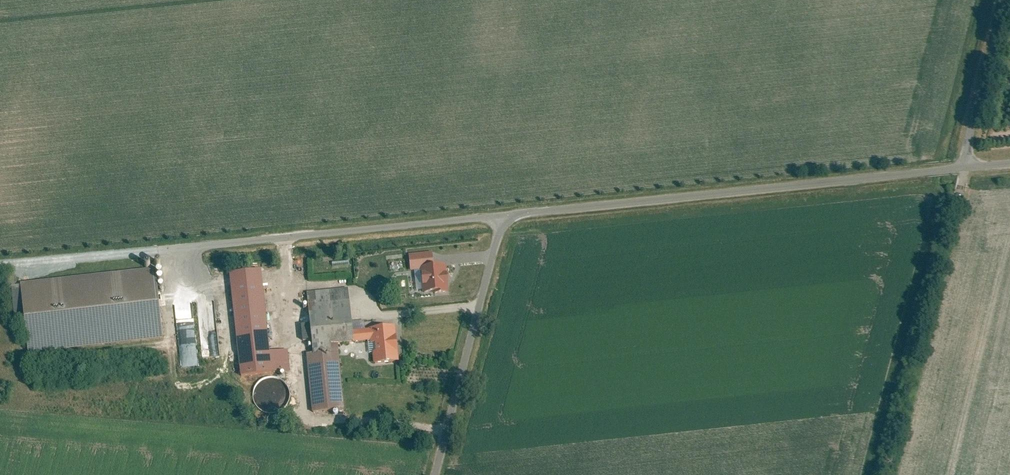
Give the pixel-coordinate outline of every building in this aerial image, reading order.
[(449,293),(446,264),(433,265),(432,252),(410,255),(411,270),(421,269),(423,292),(433,291),(433,294),(449,293)] [(155,268),(20,282),(28,353),(163,338),(155,268)] [(261,269),(229,272),(239,376),(290,370),(288,350),(269,352),(261,269)] [(348,286),(307,290),(314,354),(307,354),(313,411),(343,408),(336,347),(369,343),(371,363),(399,360),(395,325),(352,329),(348,286)] [(181,368),(199,367),(195,315),(177,316),(181,368)] [(288,399),(288,395),(288,391),(286,387),(284,384),(281,381),(277,379),(273,378),(269,378),(265,379),(262,381),(259,384),(256,387),(255,391),(254,395),(255,399),(256,403),(259,406),(262,409),(265,411),(269,412),(274,412),(278,411),(281,409),(284,406),(287,403),(288,399)]
